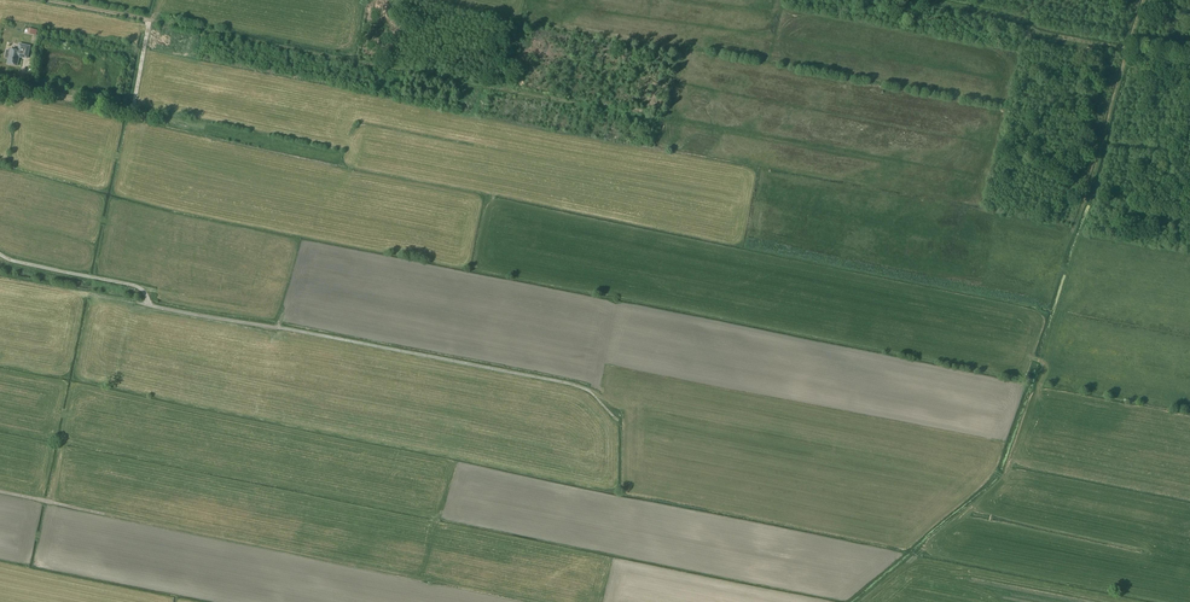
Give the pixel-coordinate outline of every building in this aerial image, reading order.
[(9,56),(8,64),(18,66),(19,57),(27,59),(30,46),(20,44),(18,51),(11,49),(10,51),(9,51),(8,51),(7,52),(6,53),(7,55),(8,55),(9,56)]
